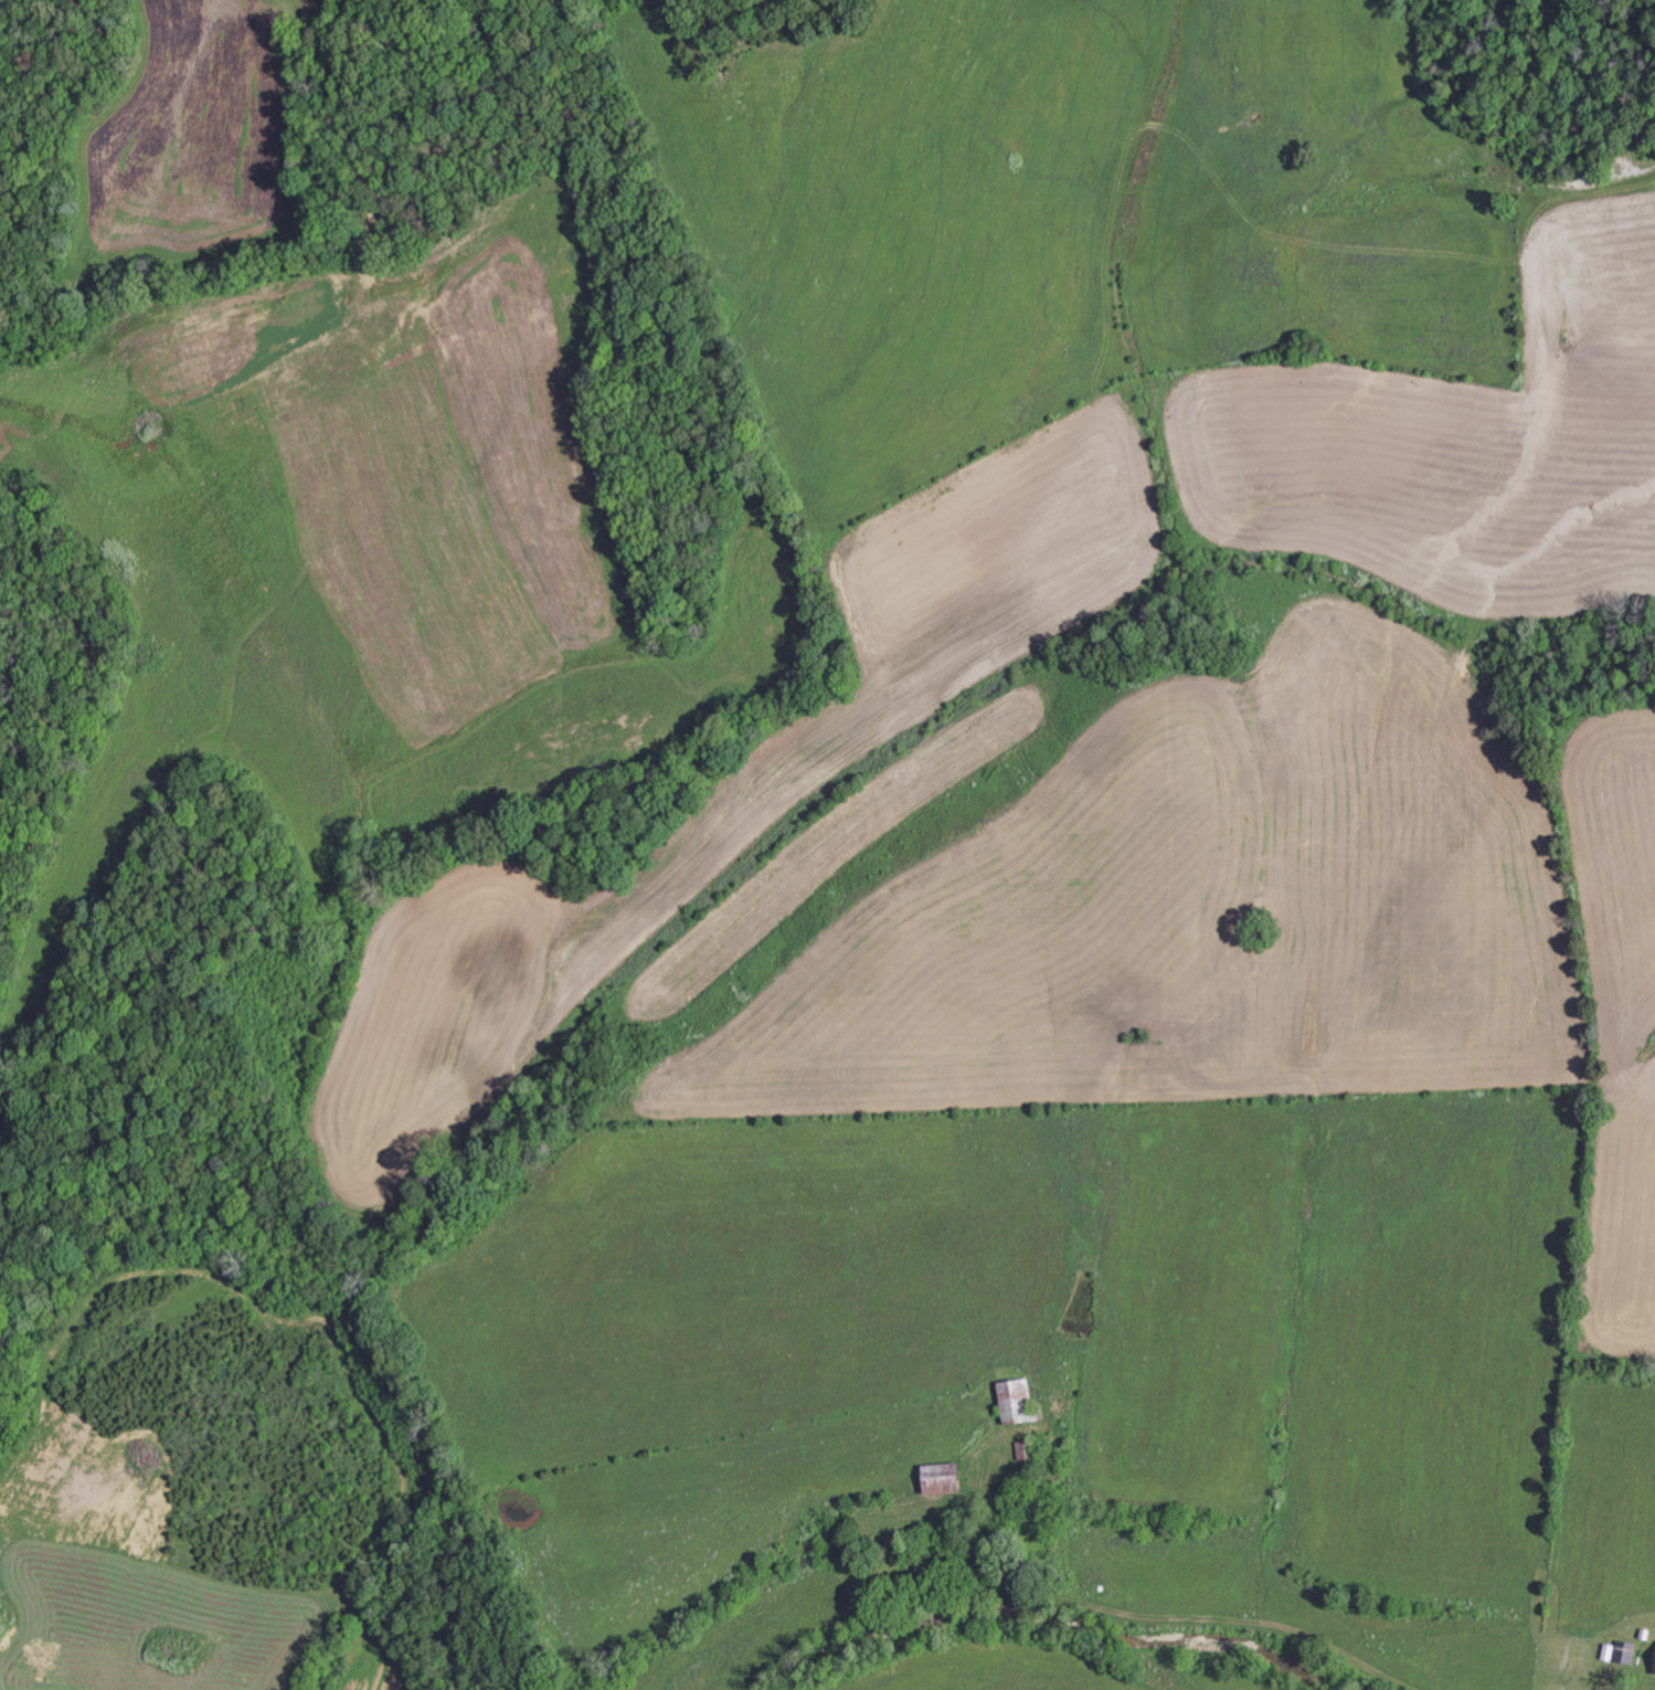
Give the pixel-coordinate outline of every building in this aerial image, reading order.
[(997,1420),(1010,1418),(1010,1421),(1028,1419),(1023,1377),(1004,1380),(1006,1398),(995,1399),(997,1420)] [(917,1463),(917,1492),(952,1493),(952,1463),(917,1463)] [(1611,1660),(1630,1663),(1634,1642),(1614,1639),(1611,1660)]
